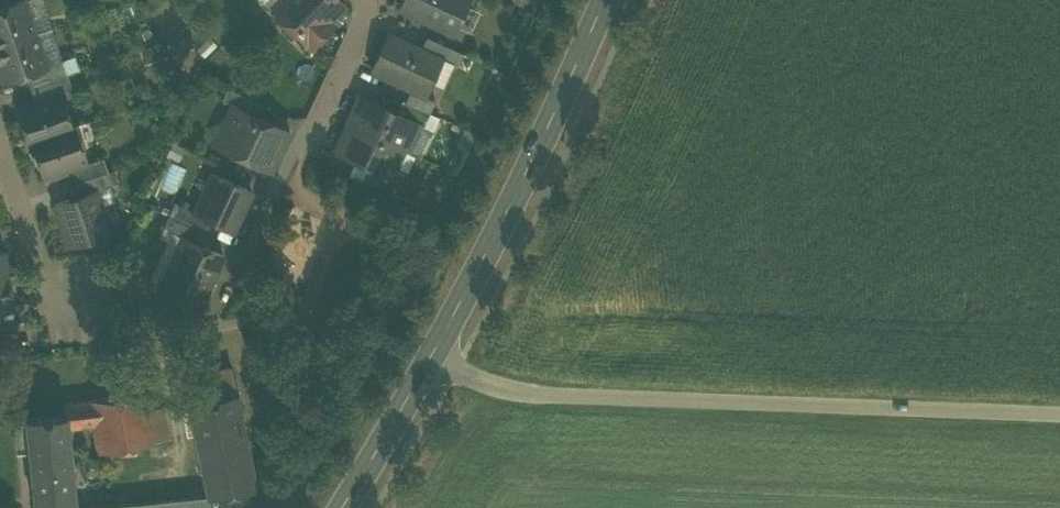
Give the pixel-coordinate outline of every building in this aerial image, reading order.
[(35,32),(24,0),(18,0),(3,5),(0,6),(0,44),(35,32)] [(35,32),(52,27),(43,0),(24,0),(35,32)] [(271,14),(275,9),(279,6),(284,0),(265,0),(261,4),(271,14)] [(313,46),(334,26),(327,19),(344,2),(342,0),(284,0),(279,6),(290,17),(287,20),(313,46)] [(453,32),(468,0),(404,0),(401,8),(453,32)] [(275,9),(287,20),(290,17),(279,6),(275,9)] [(63,59),(52,27),(35,32),(46,65),(63,59)] [(35,32),(0,44),(0,66),(5,80),(26,73),(46,66),(46,65),(35,32)] [(372,69),(424,94),(431,80),(442,57),(421,47),(389,32),(372,69)] [(421,47),(442,57),(454,62),(460,50),(427,35),(421,47)] [(160,57),(155,43),(141,47),(146,62),(160,57)] [(63,59),(68,72),(81,68),(76,54),(63,59)] [(443,85),(454,62),(442,57),(431,80),(443,85)] [(26,73),(30,85),(68,72),(63,59),(46,65),(46,66),(26,73)] [(72,86),(68,72),(30,85),(35,98),(60,89),(60,90),(72,86)] [(232,103),(257,114),(263,102),(228,86),(222,98),(232,103)] [(26,143),(29,142),(64,130),(59,116),(63,114),(66,108),(60,90),(60,89),(35,98),(22,102),(24,108),(18,110),(23,125),(21,126),(26,143)] [(361,94),(347,122),(403,148),(416,122),(417,120),(397,110),(361,94)] [(416,122),(424,125),(430,112),(402,99),(397,110),(417,120),(416,122)] [(226,148),(271,170),(290,130),(257,114),(232,103),(223,123),(235,128),(226,148)] [(64,130),(73,127),(66,108),(63,114),(59,116),(64,130)] [(424,125),(430,134),(439,116),(430,112),(424,125)] [(396,164),(403,148),(347,122),(334,151),(366,165),(390,177),(396,164)] [(424,125),(416,122),(403,148),(411,151),(422,151),(430,134),(424,125)] [(214,143),(226,148),(235,128),(223,123),(214,143)] [(73,127),(64,130),(29,142),(35,158),(38,157),(45,178),(67,171),(88,163),(88,162),(82,144),(76,142),(72,128),(76,127),(75,126),(73,127)] [(186,147),(173,140),(166,154),(179,161),(186,147)] [(411,151),(403,148),(396,164),(408,171),(416,153),(411,151)] [(71,183),(72,183),(108,171),(103,157),(88,162),(88,163),(67,171),(71,183)] [(174,188),(183,165),(172,160),(163,184),(174,188)] [(360,178),(384,189),(390,177),(366,165),(360,178)] [(112,184),(108,171),(72,183),(76,196),(95,189),(110,184),(112,184)] [(213,172),(202,196),(204,197),(216,173),(213,172)] [(213,220),(234,229),(252,191),(216,173),(204,197),(202,196),(195,211),(213,220)] [(95,189),(101,205),(116,200),(110,184),(95,189)] [(55,203),(69,244),(107,231),(98,206),(101,205),(95,189),(76,196),(55,203)] [(175,202),(169,214),(207,232),(213,220),(195,211),(175,202)] [(202,244),(207,232),(169,214),(164,226),(184,236),(202,244)] [(184,236),(164,226),(160,235),(168,239),(150,277),(162,283),(172,263),(184,236)] [(162,290),(199,307),(223,254),(202,244),(184,236),(172,263),(174,264),(162,290)] [(8,278),(2,250),(0,251),(0,280),(8,278)] [(160,289),(162,290),(174,264),(172,263),(162,283),(160,289)] [(8,278),(0,280),(0,309),(15,306),(8,278)] [(185,376),(190,402),(237,392),(232,366),(185,376)] [(147,392),(90,400),(93,425),(98,453),(157,441),(156,436),(150,410),(147,392)] [(210,495),(210,497),(211,497),(257,487),(237,392),(190,402),(210,495)] [(69,428),(93,425),(90,400),(65,403),(66,414),(67,414),(69,428)] [(150,410),(156,436),(170,433),(165,407),(150,410)] [(36,507),(76,507),(69,428),(67,414),(66,414),(27,418),(36,507)] [(159,507),(212,507),(211,497),(210,497),(210,495),(159,501),(159,507)]
